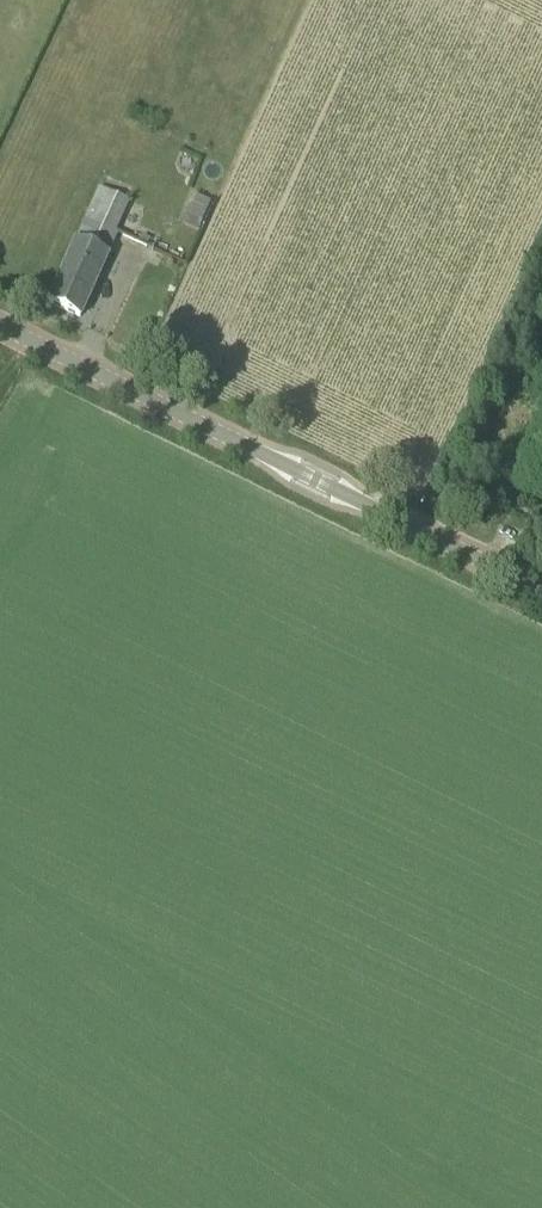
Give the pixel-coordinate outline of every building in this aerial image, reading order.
[(80,317),(133,203),(102,189),(50,303),(80,317)] [(203,220),(210,201),(197,196),(189,215),(190,215),(202,220),(203,220)]
